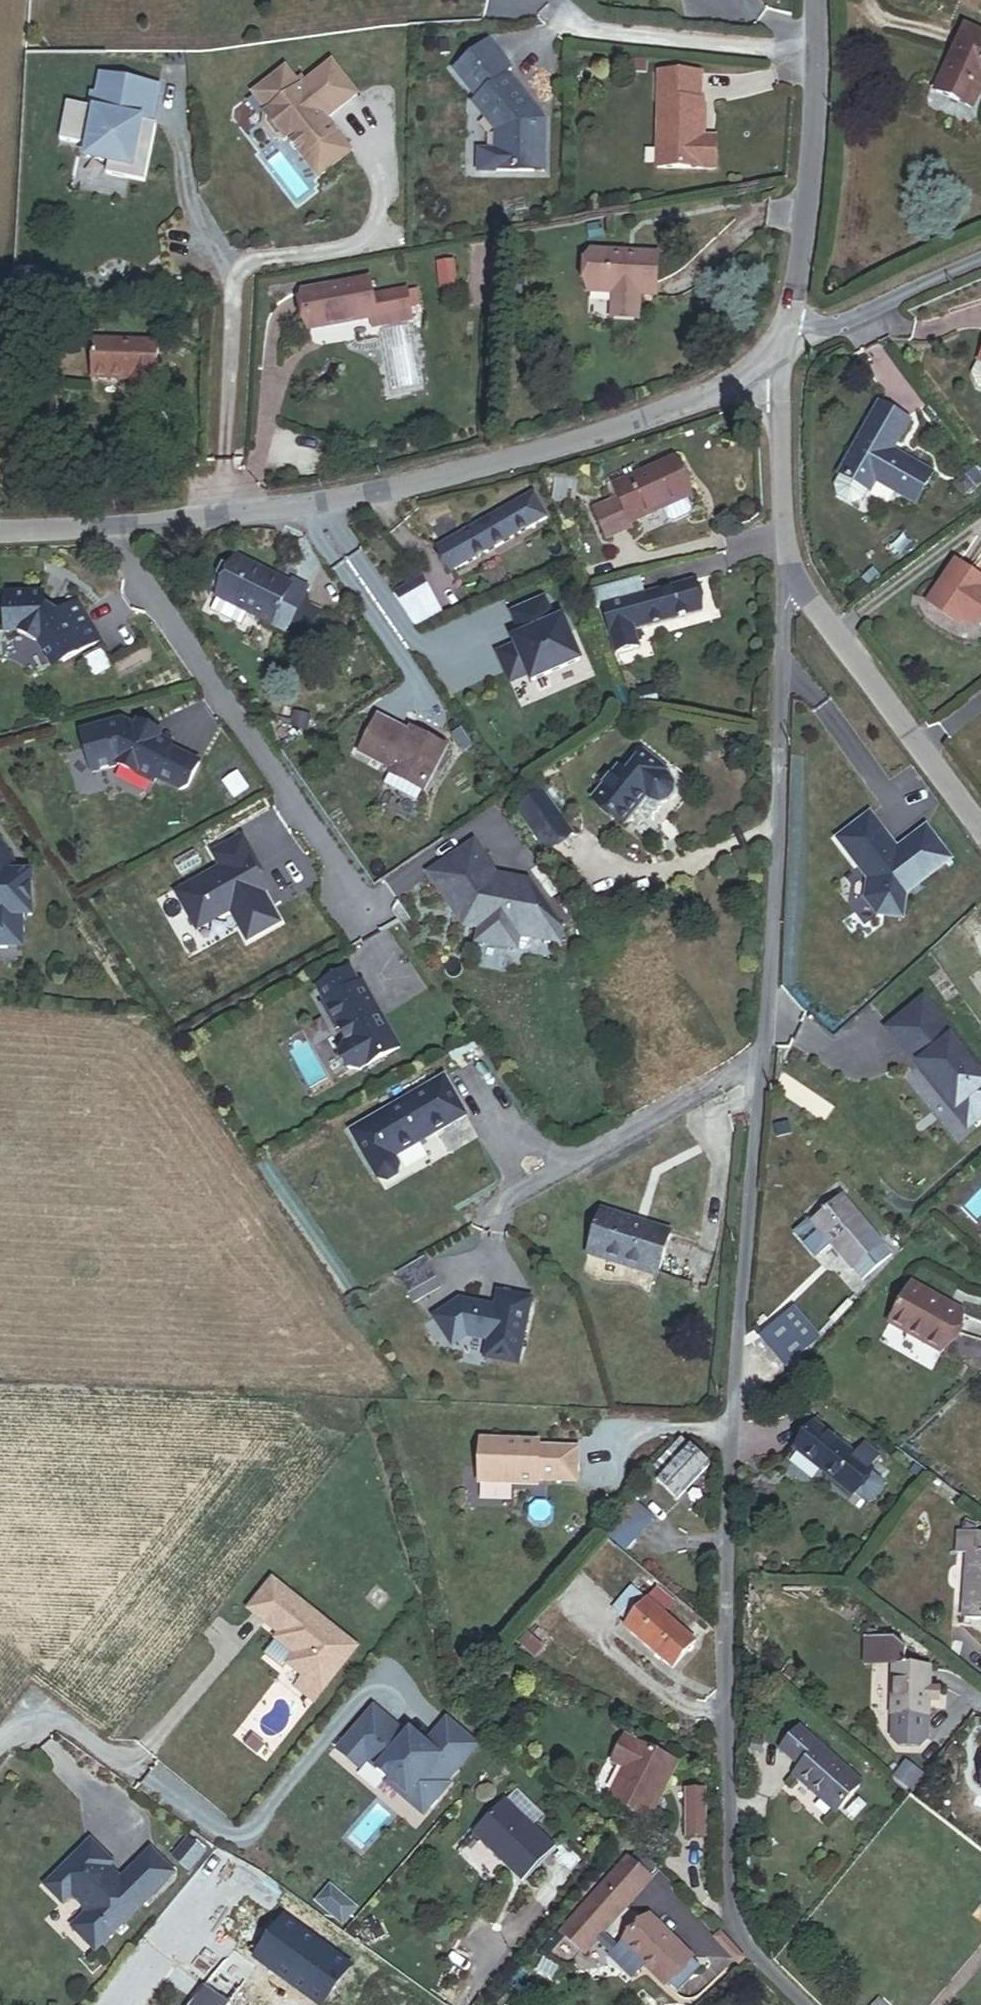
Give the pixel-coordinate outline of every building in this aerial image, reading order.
[(968,28),(936,94),(972,111),(980,93),(980,34),(968,28)] [(479,171),(535,173),(535,156),(545,156),(546,121),(507,75),(512,70),(489,41),(454,70),(478,98),(473,102),(497,131),(496,150),(480,149),(479,171)] [(646,72),(647,61),(632,60),(631,71),(646,72)] [(326,120),(357,95),(332,64),(308,83),(303,77),(297,82),(287,69),(254,95),(269,114),(265,116),(264,125),(276,140),(284,141),(288,138),(319,177),(351,152),(326,120)] [(704,138),(705,102),(701,102),(702,75),(660,74),(657,167),(716,169),(717,138),(704,138)] [(161,89),(98,76),(94,97),(90,96),(87,107),(67,103),(59,144),(84,149),(81,167),(107,172),(105,178),(144,186),(156,129),(153,128),(161,89)] [(544,173),(545,156),(535,156),(535,173),(544,173)] [(656,296),(658,254),(593,250),(591,292),(613,294),(612,313),(639,314),(640,295),(656,296)] [(455,258),(437,261),(441,287),(458,285),(455,258)] [(413,322),(408,291),(372,297),(370,281),(299,293),(306,335),(372,324),(373,328),(413,322)] [(136,394),(166,395),(168,342),(102,338),(100,380),(137,382),(136,394)] [(972,374),(977,387),(980,389),(980,356),(972,374)] [(936,472),(899,454),(915,421),(876,402),(841,474),(844,476),(837,492),(862,504),(870,488),(875,491),(879,483),(921,503),(936,472)] [(979,470),(961,483),(969,495),(976,490),(980,486),(980,472),(979,470)] [(691,515),(676,478),(646,490),(643,483),(613,495),(622,517),(598,527),(609,555),(633,546),(630,539),(691,515)] [(976,490),(969,495),(977,506),(980,503),(980,497),(976,490)] [(453,568),(538,523),(525,499),(440,545),(453,568)] [(317,608),(302,601),(309,587),(292,579),(289,586),(233,560),(209,613),(241,628),(246,616),(302,641),(317,608)] [(980,630),(980,574),(962,561),(932,604),(962,624),(965,620),(980,630)] [(389,595),(402,618),(431,602),(418,580),(389,595)] [(645,603),(642,588),(606,595),(590,599),(595,613),(608,610),(614,641),(702,625),(696,594),(645,603)] [(100,641),(78,602),(57,614),(45,605),(44,595),(12,595),(12,609),(7,615),(7,632),(22,632),(38,641),(51,663),(63,656),(66,661),(100,641)] [(531,684),(583,663),(564,616),(555,620),(545,596),(508,611),(518,635),(493,645),(510,685),(528,677),(531,684)] [(96,673),(105,687),(120,677),(111,663),(96,673)] [(299,738),(302,723),(289,720),(286,735),(299,738)] [(422,803),(448,746),(415,731),(412,737),(376,721),(362,752),(397,769),(393,778),(399,780),(395,791),(422,803)] [(141,735),(127,729),(91,738),(95,754),(91,755),(97,780),(123,774),(159,790),(160,787),(184,799),(192,796),(204,772),(175,757),(177,753),(164,747),(153,741),(156,737),(144,731),(141,735)] [(166,742),(156,737),(153,741),(164,747),(166,742)] [(86,739),(91,755),(95,754),(91,738),(86,739)] [(674,794),(675,785),(671,776),(666,773),(667,772),(645,753),(627,775),(619,768),(593,799),(625,824),(646,798),(650,801),(660,804),(668,801),(674,794)] [(571,834),(544,792),(518,810),(546,851),(571,834)] [(873,886),(869,905),(882,921),(906,924),(909,901),(954,866),(929,834),(900,857),(873,821),(841,846),(873,886)] [(27,950),(27,920),(37,920),(37,883),(24,883),(24,877),(0,843),(0,950),(27,950)] [(180,901),(200,937),(269,897),(260,880),(254,870),(257,868),(244,844),(215,861),(224,875),(180,901)] [(497,884),(475,851),(472,853),(492,882),(497,884)] [(563,939),(529,889),(497,884),(492,882),(472,853),(430,882),(465,934),(481,936),(478,950),(518,958),(521,943),(561,951),(563,939)] [(263,878),(257,868),(254,870),(260,880),(263,878)] [(351,980),(318,999),(327,1015),(324,1017),(338,1040),(341,1038),(351,1052),(348,1054),(344,1066),(352,1079),(365,1080),(403,1057),(382,1022),(377,1024),(372,1016),(376,1013),(364,993),(360,995),(351,980)] [(927,1003),(893,1032),(917,1061),(924,1055),(931,1063),(924,1069),(961,1114),(965,1112),(979,1129),(980,1127),(980,1068),(927,1003)] [(377,1024),(382,1022),(376,1013),(372,1016),(377,1024)] [(470,1124),(448,1087),(422,1103),(433,1122),(428,1124),(438,1140),(439,1142),(470,1124)] [(430,1145),(438,1140),(428,1124),(433,1122),(422,1103),(356,1142),(378,1179),(383,1188),(393,1190),(402,1185),(404,1176),(398,1167),(431,1147),(430,1145)] [(788,1131),(782,1118),(774,1121),(779,1134),(788,1131)] [(883,1245),(844,1198),(812,1225),(821,1236),(816,1240),(823,1249),(828,1245),(851,1272),(883,1245)] [(587,1254),(658,1274),(670,1231),(599,1211),(587,1254)] [(874,1257),(882,1266),(903,1247),(895,1239),(874,1257)] [(853,1277),(861,1285),(882,1266),(874,1257),(853,1277)] [(446,1290),(430,1261),(405,1275),(421,1304),(446,1290)] [(892,1326),(942,1352),(962,1314),(911,1288),(892,1326)] [(483,1367),(515,1374),(527,1325),(459,1309),(433,1325),(451,1353),(465,1344),(487,1349),(483,1367)] [(820,1336),(793,1309),(759,1343),(786,1370),(820,1336)] [(870,1471),(881,1457),(865,1444),(854,1458),(818,1428),(798,1452),(851,1497),(855,1492),(866,1502),(873,1501),(883,1488),(883,1482),(872,1472),(870,1471)] [(648,1473),(675,1500),(708,1466),(681,1440),(648,1473)] [(575,1490),(576,1457),(537,1456),(538,1451),(480,1449),(478,1491),(536,1494),(536,1489),(575,1490)] [(925,1473),(915,1465),(909,1472),(920,1480),(925,1473)] [(635,1540),(661,1510),(637,1490),(612,1520),(635,1540)] [(635,1540),(612,1520),(602,1531),(625,1551),(635,1540)] [(975,1538),(976,1532),(962,1526),(961,1536),(959,1536),(957,1554),(970,1556),(963,1619),(980,1621),(980,1538),(975,1538)] [(248,1615),(278,1640),(282,1635),(292,1643),(284,1652),(294,1660),(286,1669),(302,1682),(294,1692),(313,1706),(355,1653),(271,1586),(248,1615)] [(695,1643),(674,1624),(684,1612),(661,1593),(650,1605),(633,1589),(614,1611),(628,1624),(624,1629),(672,1670),(695,1643)] [(542,1646),(525,1631),(517,1641),(534,1656),(542,1646)] [(275,1644),(284,1652),(292,1643),(282,1635),(278,1640),(275,1644)] [(905,1667),(906,1648),(895,1638),(864,1637),(864,1666),(892,1667),(890,1719),(930,1719),(930,1705),(930,1689),(931,1668),(905,1667)] [(419,1754),(371,1713),(335,1755),(357,1774),(364,1765),(387,1784),(384,1787),(422,1819),(448,1788),(445,1786),(475,1750),(444,1724),(419,1754)] [(795,1778),(835,1815),(862,1786),(802,1731),(783,1752),(802,1770),(795,1778)] [(649,1819),(677,1762),(625,1736),(612,1762),(625,1768),(609,1799),(649,1819)] [(705,1837),(704,1792),(687,1793),(688,1837),(705,1837)] [(478,1836),(522,1877),(551,1846),(507,1805),(478,1836)] [(190,1841),(176,1858),(191,1870),(205,1853),(190,1841)] [(580,1858),(562,1841),(552,1852),(570,1869),(580,1858)] [(96,1951),(174,1875),(152,1852),(122,1881),(109,1868),(113,1864),(92,1842),(46,1886),(63,1903),(72,1895),(86,1909),(83,1912),(86,1916),(74,1928),(96,1951)] [(652,1868),(637,1856),(632,1862),(647,1874),(652,1868)] [(562,1940),(582,1958),(597,1942),(604,1934),(647,1884),(627,1866),(562,1940)] [(375,1968),(293,1904),(280,1894),(193,2004),(227,2004),(258,1965),(253,1961),(268,1941),(284,1954),(269,1974),(272,1976),(292,1991),(281,2004),(326,2004),(353,1970),(366,1980),(375,1968)] [(328,1894),(316,1908),(340,1930),(353,1915),(328,1894)] [(692,1957),(649,1916),(643,1922),(638,1918),(622,1935),(626,1939),(619,1947),(612,1954),(610,1957),(632,1978),(642,1968),(663,1988),(692,1957)] [(619,1947),(604,1934),(597,1942),(612,1954),(619,1947)] [(258,1965),(269,1974),(284,1954),(268,1941),(253,1961),(258,1965)] [(292,1991),(272,1976),(259,1993),(274,2004),(281,2004),(292,1991)]
